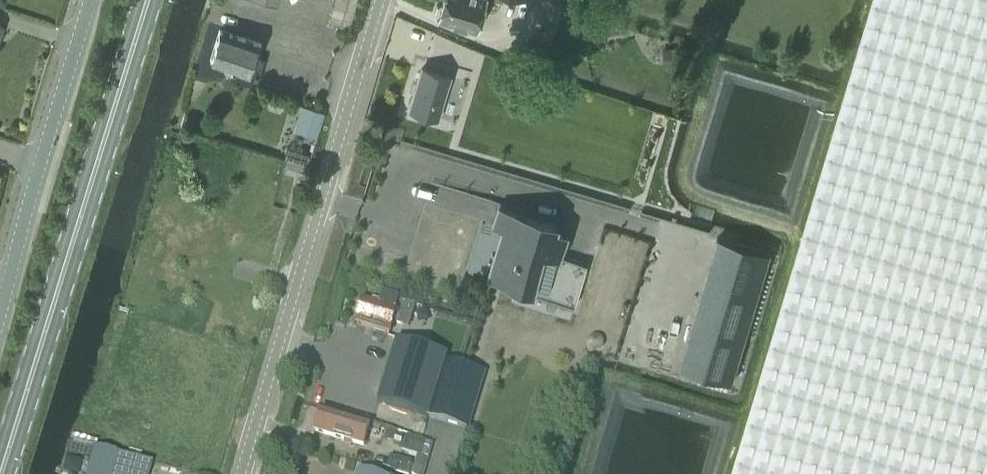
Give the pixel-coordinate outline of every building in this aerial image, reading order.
[(439,3),(434,4),(433,11),(435,14),(436,18),(475,29),(484,0),(440,0),(439,3)] [(730,473),(986,473),(986,0),(872,0),(730,473)] [(256,56),(260,44),(217,31),(209,61),(245,71),(250,55),(256,56)] [(420,69),(408,109),(435,117),(443,91),(447,78),(447,77),(420,69)] [(501,228),(487,275),(519,285),(520,282),(533,286),(538,268),(542,253),(556,257),(563,233),(552,230),(554,224),(497,207),(491,225),(501,228)] [(682,368),(732,383),(770,256),(720,241),(682,368)] [(384,295),(381,305),(362,300),(359,311),(356,311),(353,320),(356,321),(355,324),(389,334),(392,323),(409,328),(416,305),(384,295)] [(376,401),(426,416),(443,359),(444,355),(395,340),(376,401)] [(486,372),(443,359),(426,416),(468,429),(486,372)] [(362,446),(369,423),(320,408),(313,431),(362,446)] [(403,434),(399,449),(417,455),(411,473),(424,473),(433,444),(426,442),(426,441),(403,434)] [(151,465),(134,460),(96,448),(96,447),(71,439),(66,453),(92,461),(88,473),(148,473),(151,465)] [(390,455),(387,468),(407,473),(408,473),(412,461),(390,455)]
